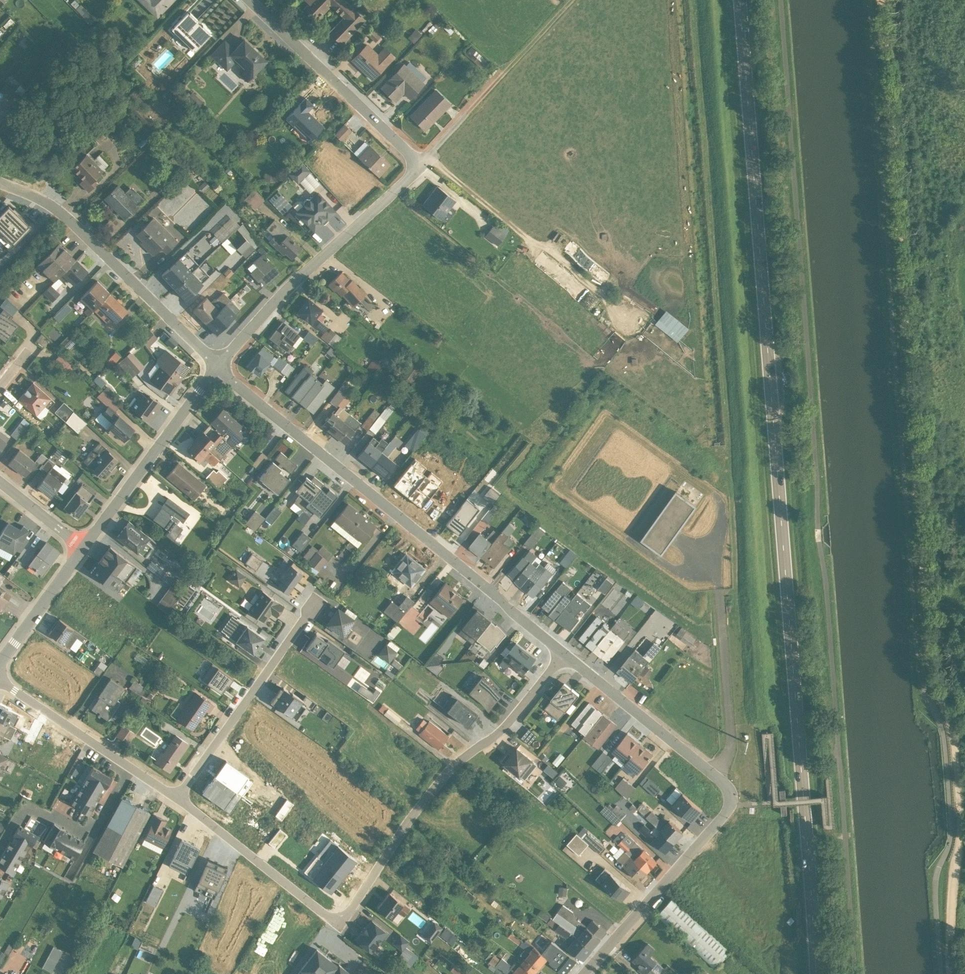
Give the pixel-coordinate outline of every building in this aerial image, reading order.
[(157,18),(174,0),(138,0),(157,18)] [(308,3),(303,8),(316,20),(330,6),(342,17),(328,32),(341,45),(365,20),(344,0),(304,0),(308,3)] [(171,29),(194,52),(210,35),(208,33),(209,32),(202,25),(201,26),(195,21),(196,20),(189,13),(188,14),(187,13),(171,29)] [(382,35),(375,29),(368,36),(375,42),(382,35)] [(419,33),(415,29),(407,38),(411,42),(419,33)] [(238,75),(246,82),(247,81),(249,83),(255,76),(253,74),(265,62),(265,60),(258,54),(256,56),(254,55),(254,53),(252,51),(251,51),(249,50),(251,47),(244,40),(234,49),(224,40),(210,55),(226,71),(236,61),(244,68),(238,75)] [(367,43),(350,60),(371,80),(395,57),(384,47),(377,53),(367,43)] [(379,88),(395,103),(403,94),(410,100),(424,84),(422,82),(425,78),(409,62),(405,65),(403,63),(379,88)] [(450,104),(435,90),(410,116),(424,130),(450,104)] [(313,105),(305,98),(285,119),(295,130),(296,129),(308,140),(307,141),(308,142),(323,126),(308,112),(313,105)] [(279,116),(271,124),(276,129),(284,121),(279,116)] [(342,142),(351,131),(344,124),(335,133),(336,136),(342,142)] [(363,151),(368,144),(364,141),(359,148),(363,151)] [(369,146),(358,157),(378,176),(389,165),(369,146)] [(103,171),(87,154),(72,168),(82,180),(79,182),(88,191),(97,184),(94,180),(103,171)] [(310,172),(300,161),(287,174),(297,184),(310,172)] [(276,175),(265,173),(264,181),(275,183),(276,175)] [(103,198),(125,221),(139,206),(137,204),(143,198),(131,186),(125,192),(117,184),(103,198)] [(436,186),(421,205),(440,220),(455,201),(436,186)] [(253,190),(243,199),(254,210),(264,200),(253,190)] [(334,212),(317,191),(309,199),(306,199),(303,201),(303,204),(295,212),(314,231),(321,224),(320,222),(325,218),(326,219),(334,212)] [(9,250),(33,226),(14,208),(12,210),(8,206),(0,214),(0,241),(9,250)] [(160,248),(166,254),(178,241),(154,218),(152,218),(137,235),(143,241),(141,243),(153,255),(160,248)] [(274,219),(265,228),(273,235),(268,241),(283,255),(285,253),(291,259),(301,248),(288,236),(290,233),(274,219)] [(484,236),(497,246),(505,235),(508,231),(497,222),(494,226),(493,225),(484,236)] [(257,245),(242,224),(236,229),(240,233),(237,236),(233,232),(221,243),(231,254),(236,249),(245,258),(257,245)] [(75,260),(58,243),(36,265),(53,281),(75,260)] [(265,251),(260,246),(256,249),(261,254),(252,262),(253,263),(247,268),(251,272),(250,273),(263,287),(278,273),(262,253),(265,251)] [(198,265),(186,252),(161,275),(173,288),(198,265)] [(73,285),(88,271),(75,260),(42,292),(51,302),(60,294),(56,290),(67,279),(73,285)] [(209,276),(198,265),(173,288),(185,300),(202,284),(202,283),(209,276)] [(228,268),(223,273),(228,278),(233,272),(228,268)] [(341,272),(328,284),(334,292),(335,290),(340,295),(341,295),(352,307),(366,293),(360,286),(359,287),(349,277),(347,278),(341,272)] [(110,293),(97,280),(80,298),(88,306),(83,311),(87,315),(110,293)] [(206,297),(193,310),(205,323),(229,300),(222,292),(212,302),(206,297)] [(127,310),(110,293),(93,310),(110,327),(127,310)] [(332,348),(341,337),(330,329),(328,332),(326,330),(328,327),(321,321),(324,317),(319,313),(322,309),(307,297),(295,312),(322,334),(319,338),(332,348)] [(5,344),(13,334),(12,333),(18,325),(9,317),(11,315),(12,316),(18,309),(6,298),(0,305),(0,306),(3,308),(0,312),(0,340),(5,344)] [(206,325),(205,326),(216,337),(224,329),(223,327),(240,310),(229,300),(205,323),(206,325)] [(59,320),(72,307),(68,303),(55,315),(59,320)] [(679,339),(691,325),(668,307),(656,321),(679,339)] [(282,321),(268,338),(274,342),(272,345),(282,353),(284,350),(288,353),(293,347),(296,348),(303,339),(299,336),(299,335),(282,321)] [(156,338),(149,330),(140,339),(146,347),(156,338)] [(308,331),(302,338),(312,345),(318,338),(308,331)] [(42,334),(36,341),(44,348),(48,343),(53,346),(55,343),(42,334)] [(177,343),(170,336),(165,342),(172,348),(177,343)] [(76,341),(72,338),(64,346),(68,350),(76,341)] [(132,353),(143,343),(140,339),(129,351),(130,352),(132,353)] [(287,377),(294,369),(264,345),(247,367),(254,372),(259,375),(268,363),(287,377)] [(330,347),(324,355),(331,360),(337,352),(330,347)] [(159,365),(179,381),(189,368),(165,350),(156,361),(159,365)] [(120,357),(115,352),(105,362),(110,367),(120,357)] [(136,373),(143,367),(130,352),(123,358),(136,373)] [(59,355),(53,361),(68,376),(75,369),(59,355)] [(136,373),(123,358),(117,363),(131,378),(136,373)] [(372,359),(365,370),(375,377),(383,365),(372,359)] [(147,373),(149,378),(149,379),(169,394),(179,381),(159,365),(156,361),(147,373)] [(311,369),(306,364),(284,390),(298,402),(316,378),(309,372),(311,369)] [(312,413),(334,386),(325,379),(322,383),(316,378),(298,402),(312,413)] [(459,379),(454,386),(466,395),(467,396),(472,390),(459,379)] [(53,402),(33,383),(18,399),(39,419),(41,418),(44,416),(46,415),(47,412),(48,409),(53,402)] [(329,401),(336,406),(348,390),(342,385),(329,401)] [(109,395),(113,391),(107,386),(103,390),(109,395)] [(103,390),(97,396),(108,407),(102,413),(101,412),(95,419),(114,437),(116,435),(123,441),(124,441),(134,428),(115,411),(119,406),(103,390)] [(139,392),(129,407),(141,415),(141,418),(148,423),(162,405),(148,395),(146,397),(139,392)] [(54,412),(65,421),(73,411),(63,402),(54,412)] [(332,435),(349,414),(339,406),(335,411),(333,410),(321,426),(332,435)] [(392,411),(386,407),(369,429),(374,433),(392,411)] [(374,409),(361,425),(367,431),(380,414),(374,409)] [(246,431),(222,410),(211,422),(217,428),(214,430),(232,447),(246,431)] [(86,423),(73,411),(65,421),(78,433),(86,423)] [(360,423),(349,414),(332,435),(344,444),(360,423)] [(23,419),(10,435),(16,439),(29,423),(23,419)] [(219,460),(232,447),(209,425),(196,439),(219,460)] [(417,429),(403,445),(412,452),(425,436),(417,429)] [(9,439),(0,431),(0,450),(9,439)] [(357,456),(369,466),(387,443),(381,438),(378,441),(373,437),(357,456)] [(202,458),(212,467),(219,460),(196,439),(186,449),(193,455),(191,456),(198,463),(202,458)] [(395,446),(389,441),(387,443),(369,466),(384,477),(396,463),(387,456),(395,446)] [(87,456),(83,461),(90,468),(91,467),(93,470),(93,471),(100,477),(110,466),(111,468),(117,460),(108,451),(109,451),(99,442),(87,456)] [(40,469),(48,458),(40,452),(35,461),(19,449),(8,463),(9,464),(8,464),(23,476),(24,475),(25,476),(29,470),(34,474),(39,468),(40,469)] [(248,471),(252,473),(256,468),(257,469),(267,457),(261,452),(251,464),(253,466),(248,471)] [(288,458),(280,452),(275,459),(279,463),(277,465),(272,462),(259,478),(277,493),(289,479),(278,471),(282,466),(291,473),(297,465),(288,458)] [(36,486),(50,497),(66,477),(67,479),(71,474),(61,466),(60,468),(48,458),(40,469),(46,474),(36,486)] [(426,468),(414,459),(393,485),(408,497),(425,476),(422,473),(426,468)] [(205,485),(178,462),(166,477),(193,500),(205,485)] [(213,470),(205,478),(218,488),(227,478),(218,470),(216,472),(213,470)] [(434,501),(430,497),(442,482),(430,473),(427,477),(425,476),(408,497),(426,512),(434,501)] [(323,484),(314,477),(311,481),(305,476),(294,490),(300,494),(294,502),(303,509),(323,484)] [(303,509),(296,518),(303,524),(312,512),(319,518),(337,495),(323,484),(303,509)] [(95,495),(81,485),(76,491),(75,491),(64,507),(77,518),(95,495)] [(491,486),(485,495),(494,502),(501,493),(491,486)] [(696,503),(676,490),(641,538),(662,552),(696,503)] [(161,507),(153,519),(170,531),(179,520),(182,522),(190,513),(168,497),(160,506),(161,507)] [(446,525),(459,536),(480,509),(467,499),(446,525)] [(374,526),(347,504),(334,520),(330,526),(357,547),(361,542),(362,542),(374,526)] [(489,510),(481,519),(487,524),(499,509),(495,505),(490,510),(489,510)] [(275,507),(265,519),(270,523),(280,511),(275,507)] [(255,511),(245,524),(255,531),(265,519),(255,511)] [(8,522),(0,533),(0,546),(15,553),(30,529),(25,526),(23,528),(8,522)] [(149,538),(128,522),(118,536),(131,548),(131,547),(144,557),(152,548),(145,542),(149,538)] [(531,546),(546,529),(539,523),(524,541),(531,546)] [(480,532),(469,546),(481,556),(499,534),(493,530),(487,538),(480,532)] [(481,556),(494,567),(515,541),(509,537),(510,536),(504,531),(500,535),(499,534),(481,556)] [(310,538),(302,532),(292,545),(300,551),(310,538)] [(41,575),(58,552),(45,542),(27,565),(41,575)] [(308,563),(304,567),(315,575),(332,554),(322,545),(318,550),(312,545),(302,556),(308,561),(308,562),(308,563)] [(136,567),(110,547),(98,562),(124,582),(136,567)] [(560,560),(567,566),(578,553),(570,547),(560,560)] [(524,554),(508,574),(521,584),(542,558),(530,548),(525,554),(524,554)] [(405,553),(390,571),(410,587),(425,569),(405,553)] [(262,561),(251,554),(245,563),(255,570),(262,561)] [(545,564),(540,560),(521,584),(534,595),(553,571),(556,566),(549,560),(545,564)] [(170,577),(151,561),(147,566),(165,582),(170,577)] [(116,592),(124,582),(98,562),(90,572),(116,592)] [(302,573),(291,566),(286,572),(283,570),(277,578),(281,580),(276,586),(287,594),(292,587),(291,587),(296,581),(302,573)] [(211,573),(205,569),(198,578),(204,582),(211,573)] [(246,577),(236,569),(228,580),(238,587),(246,577)] [(613,581),(607,576),(598,586),(605,591),(613,581)] [(572,586),(564,579),(543,604),(551,611),(550,612),(556,617),(557,616),(572,597),(567,593),(572,586)] [(429,602),(447,617),(462,599),(455,594),(456,592),(445,583),(429,602)] [(188,585),(177,601),(183,605),(194,589),(188,585)] [(181,593),(170,586),(156,605),(167,613),(181,593)] [(1,608),(3,610),(8,602),(1,596),(5,591),(0,587),(0,609),(1,608)] [(252,603),(247,610),(264,623),(268,617),(267,616),(270,612),(276,617),(283,606),(261,590),(258,595),(254,593),(249,601),(252,603)] [(556,617),(570,628),(579,617),(575,613),(581,606),(585,609),(592,602),(578,590),(556,617)] [(637,593),(631,600),(638,607),(645,599),(637,593)] [(391,601),(383,611),(397,622),(413,601),(406,596),(398,606),(391,601)] [(472,616),(459,632),(473,644),(478,639),(492,621),(483,614),(484,613),(484,612),(474,604),(467,613),(472,616)] [(337,609),(327,625),(346,638),(351,630),(349,629),(354,621),(353,620),(356,615),(347,608),(343,613),(337,609)] [(610,623),(597,613),(579,636),(593,648),(610,626),(609,625),(610,623)] [(236,619),(231,615),(221,630),(225,633),(225,634),(239,645),(236,650),(249,659),(257,665),(261,659),(253,653),(264,638),(236,618),(236,619)] [(58,619),(48,634),(69,648),(77,638),(83,642),(86,638),(58,619)] [(630,630),(616,619),(593,648),(607,659),(608,659),(625,638),(624,638),(630,630)] [(505,632),(492,621),(478,639),(491,649),(496,643),(497,643),(505,632)] [(402,628),(396,623),(385,636),(391,641),(402,628)] [(682,625),(675,633),(680,637),(681,637),(691,644),(697,635),(682,625)] [(315,634),(305,649),(317,657),(322,651),(331,657),(326,664),(332,668),(344,652),(327,640),(325,643),(322,640),(323,639),(315,634)] [(523,673),(536,657),(534,658),(524,650),(525,649),(516,641),(511,638),(502,650),(506,653),(503,657),(523,673)] [(646,663),(661,644),(654,639),(643,653),(635,647),(631,653),(630,652),(618,667),(633,679),(640,670),(647,676),(652,668),(646,663)] [(386,643),(377,654),(388,663),(399,648),(389,641),(387,644),(386,643)] [(438,664),(443,657),(435,651),(424,665),(425,665),(438,664)] [(395,659),(392,663),(398,669),(402,664),(395,659)] [(212,664),(201,679),(222,694),(233,678),(212,664)] [(158,678),(165,676),(163,669),(156,671),(158,678)] [(470,692),(490,709),(502,693),(482,677),(470,692)] [(124,688),(110,678),(98,696),(99,696),(91,709),(107,720),(120,702),(116,699),(124,688)] [(143,687),(134,680),(128,688),(138,695),(143,687)] [(579,692),(565,680),(551,697),(552,697),(545,706),(559,717),(579,692)] [(276,693),(270,702),(291,717),(292,717),(294,719),(295,720),(305,707),(300,704),(301,701),(283,688),(278,695),(276,693)] [(208,712),(213,705),(195,692),(176,719),(192,729),(205,710),(208,712)] [(478,715),(451,695),(441,707),(468,728),(478,715)] [(572,720),(586,732),(603,711),(590,700),(572,720)] [(400,719),(382,704),(377,709),(396,724),(400,719)] [(6,724),(6,722),(14,726),(19,716),(6,709),(6,708),(0,705),(0,721),(6,724)] [(326,711),(321,718),(327,722),(332,715),(326,711)] [(586,732),(584,734),(599,746),(618,722),(603,711),(586,732)] [(144,718),(140,712),(133,716),(137,722),(144,718)] [(427,723),(423,719),(415,728),(420,732),(418,734),(438,750),(448,737),(429,721),(427,723)] [(10,739),(16,727),(14,726),(6,722),(6,724),(0,721),(0,734),(10,739)] [(134,733),(123,725),(116,736),(127,743),(134,733)] [(530,742),(538,733),(529,726),(521,735),(530,742)] [(613,756),(622,764),(641,742),(627,731),(613,749),(616,752),(613,756)] [(161,752),(155,762),(169,771),(188,744),(175,734),(162,752),(161,752)] [(653,752),(641,742),(622,764),(634,774),(637,769),(638,770),(653,752)] [(509,750),(502,758),(525,776),(536,762),(535,761),(535,760),(518,746),(512,753),(509,750)] [(613,756),(604,749),(592,763),(602,771),(604,768),(603,768),(613,756)] [(215,775),(214,776),(237,792),(248,777),(225,760),(217,773),(218,774),(216,777),(215,775)] [(549,762),(544,768),(554,776),(560,770),(549,762)] [(111,778),(92,767),(86,777),(105,788),(111,778)] [(568,779),(560,773),(555,778),(563,785),(568,779)] [(635,784),(623,774),(615,784),(627,795),(635,784)] [(661,788),(646,774),(640,780),(655,794),(661,788)] [(229,814),(242,796),(237,792),(214,776),(209,783),(208,783),(202,792),(223,807),(222,808),(229,814)] [(104,788),(86,777),(81,786),(99,796),(104,788)] [(81,786),(76,795),(94,806),(99,796),(81,786)] [(683,791),(673,802),(692,820),(702,808),(683,791)] [(76,795),(70,804),(88,815),(94,806),(76,795)] [(148,812),(148,809),(143,806),(141,808),(130,803),(131,800),(126,797),(124,800),(121,798),(92,851),(122,866),(149,813),(148,812)] [(656,823),(674,840),(683,830),(669,817),(665,821),(642,799),(637,805),(656,823)] [(607,804),(622,818),(627,811),(617,802),(614,805),(609,801),(607,804)] [(606,803),(601,808),(617,823),(622,818),(607,804),(606,803)] [(166,821),(155,815),(144,839),(141,844),(160,853),(162,848),(163,848),(171,829),(164,825),(166,821)] [(666,849),(674,840),(656,823),(652,827),(645,821),(639,828),(658,845),(659,843),(666,849)] [(64,830),(54,823),(43,842),(54,848),(64,830)] [(14,836),(17,838),(26,843),(36,849),(39,843),(34,841),(37,836),(24,828),(19,825),(13,836),(14,836)] [(589,841),(601,851),(606,846),(589,831),(588,832),(586,830),(583,833),(579,830),(578,831),(589,841)] [(73,836),(64,831),(54,848),(62,853),(73,836)] [(577,831),(567,842),(579,852),(589,841),(578,831),(577,831)] [(618,833),(613,838),(620,844),(647,869),(657,859),(627,832),(623,837),(618,833)] [(84,842),(73,836),(62,853),(74,860),(84,842)] [(199,848),(181,839),(168,866),(186,875),(199,848)] [(329,839),(316,856),(342,877),(348,870),(346,869),(350,864),(352,865),(356,860),(329,839)] [(3,853),(19,863),(26,851),(23,849),(14,844),(10,842),(9,842),(3,852),(3,853)] [(647,869),(620,844),(612,853),(639,877),(647,869)] [(3,853),(0,857),(0,867),(13,874),(19,863),(3,853)] [(330,893),(342,877),(316,856),(303,872),(330,893)] [(202,870),(193,890),(213,899),(222,878),(222,879),(227,868),(207,859),(202,870)] [(631,888),(605,865),(596,876),(622,898),(631,888)] [(3,895),(10,884),(0,878),(0,894),(3,895)] [(567,893),(568,885),(559,884),(558,893),(567,893)] [(468,888),(464,893),(473,899),(477,894),(468,888)] [(389,893),(376,908),(391,920),(397,912),(403,916),(409,909),(389,893)] [(674,894),(656,913),(714,966),(732,947),(674,894)] [(593,945),(607,928),(593,917),(587,923),(576,916),(573,909),(563,902),(553,916),(593,945)] [(541,907),(538,911),(543,916),(556,926),(560,921),(541,907)] [(386,934),(371,921),(366,927),(366,928),(366,929),(362,934),(361,933),(361,934),(356,940),(371,953),(386,934)] [(593,945),(560,921),(556,927),(567,936),(565,938),(570,942),(567,945),(574,950),(575,950),(584,956),(593,945)] [(445,927),(439,936),(452,945),(458,937),(454,934),(445,927)] [(525,939),(512,930),(509,934),(520,942),(525,946),(521,952),(525,955),(522,958),(523,959),(522,960),(535,971),(548,955),(534,943),(526,937),(525,939)] [(399,934),(391,944),(401,951),(409,941),(399,934)] [(151,962),(157,947),(143,941),(136,956),(151,962)] [(634,957),(640,964),(638,967),(646,973),(660,973),(658,972),(664,965),(651,952),(656,947),(648,941),(634,957)] [(577,957),(557,942),(547,953),(551,958),(550,958),(565,973),(577,957)] [(2,967),(13,947),(8,944),(3,953),(1,952),(0,954),(0,966),(2,967)] [(406,944),(398,956),(406,962),(415,951),(406,944)] [(316,949),(297,973),(331,973),(337,966),(316,949)] [(491,951),(486,957),(498,966),(499,964),(510,973),(523,959),(519,956),(512,963),(503,955),(501,957),(494,952),(493,953),(491,951)] [(510,973),(511,973),(533,973),(535,971),(522,960),(510,973)] [(337,966),(331,973),(347,973),(348,973),(338,965),(337,966)] [(450,971),(455,973),(467,973),(455,965),(450,971)] [(712,973),(703,965),(696,972),(699,973),(712,973)]
